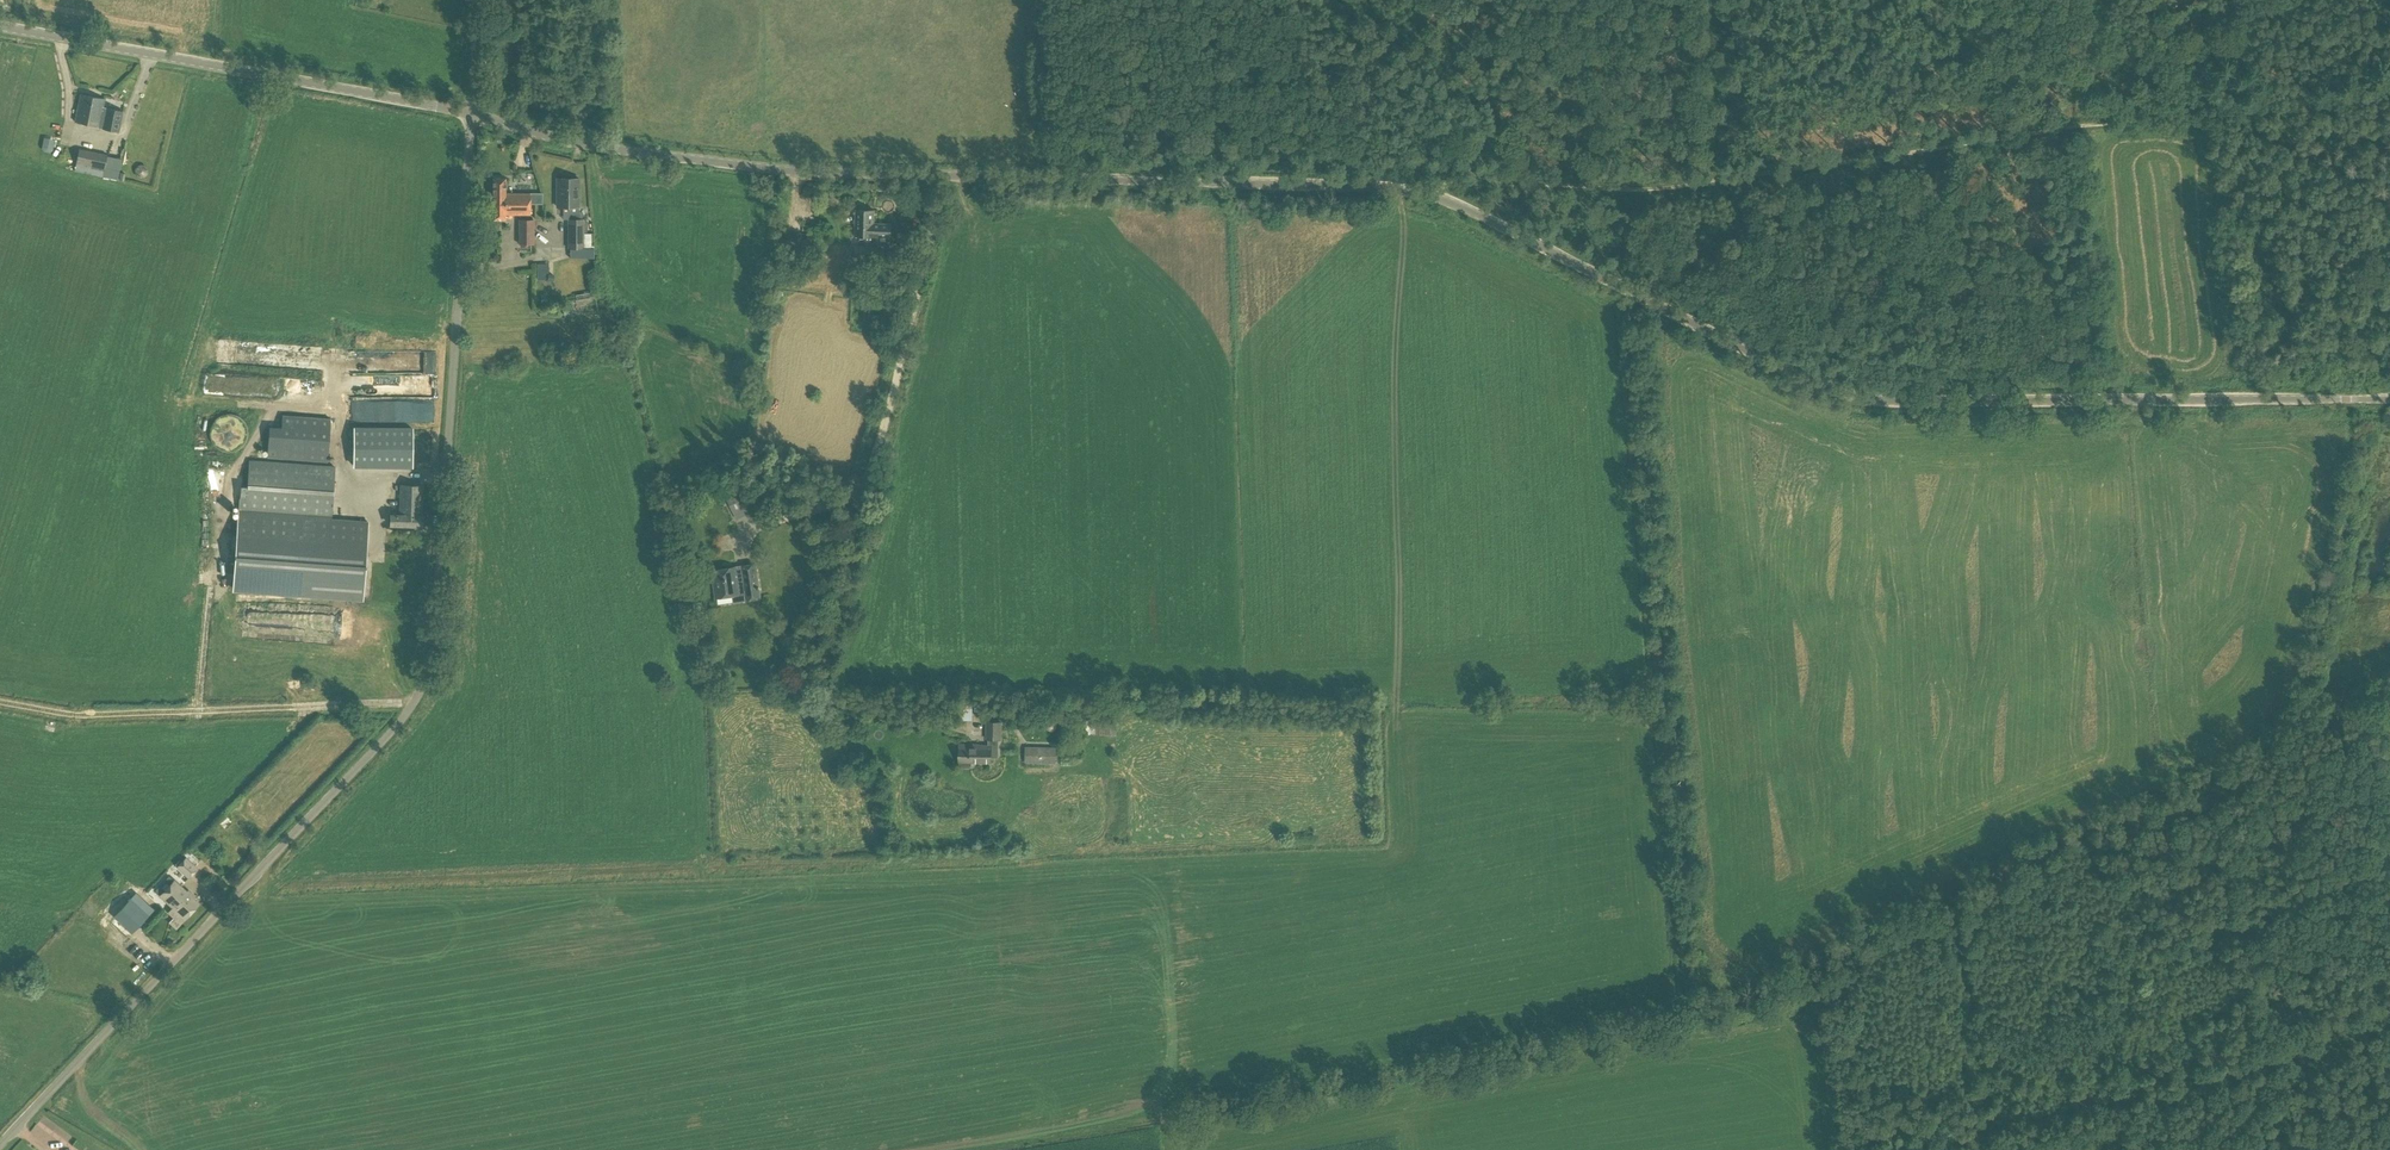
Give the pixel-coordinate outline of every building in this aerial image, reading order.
[(95,114),(89,113),(92,100),(90,100),(91,96),(80,94),(75,121),(92,125),(95,114)] [(92,125),(104,127),(104,129),(118,132),(123,111),(103,108),(105,99),(91,96),(90,100),(92,100),(89,113),(95,114),(92,125)] [(45,141),(43,149),(44,151),(50,152),(51,151),(53,143),(45,141)] [(79,149),(75,171),(89,174),(93,152),(79,149)] [(93,152),(89,174),(103,177),(104,169),(107,155),(93,152)] [(1354,169),(1353,160),(1340,161),(1340,170),(1354,169)] [(557,177),(557,207),(580,207),(580,178),(557,177)] [(492,178),(492,206),(505,205),(510,205),(530,205),(530,193),(505,193),(505,178),(492,178)] [(807,187),(806,195),(817,197),(819,189),(807,187)] [(505,205),(492,206),(492,220),(505,220),(505,214),(530,214),(530,205),(510,205),(505,205)] [(855,236),(865,237),(865,229),(866,229),(866,223),(874,224),(875,210),(856,210),(855,236)] [(568,220),(568,249),(585,248),(585,233),(584,219),(568,220)] [(519,244),(533,244),(533,220),(519,220),(519,244)] [(865,229),(865,237),(865,243),(873,243),(873,242),(874,236),(890,237),(891,224),(874,224),(866,223),(866,229),(865,229)] [(806,232),(806,245),(823,245),(823,232),(815,232),(806,232)] [(855,258),(864,258),(864,246),(855,245),(854,257),(854,258),(855,258)] [(864,246),(864,258),(873,258),(873,246),(864,246)] [(562,307),(563,315),(574,313),(572,306),(562,307)] [(432,356),(432,345),(417,345),(417,356),(432,356)] [(224,385),(226,381),(213,377),(212,381),(224,385)] [(356,421),(404,419),(403,400),(356,402),(356,421)] [(212,442),(213,443),(214,445),(215,446),(217,448),(219,449),(221,450),(222,451),(225,452),(227,452),(229,452),(232,452),(234,451),(235,451),(237,450),(238,449),(239,449),(240,448),(241,448),(242,447),(243,446),(244,445),(245,443),(246,441),(247,440),(247,438),(247,437),(248,436),(248,435),(248,433),(248,431),(248,430),(248,428),(247,427),(247,426),(246,424),(245,423),(244,422),(244,421),(242,419),(241,418),(239,417),(239,416),(238,416),(237,415),(235,415),(233,414),(231,414),(230,414),(228,414),(225,414),(223,415),(221,416),(219,416),(218,417),(216,418),(215,420),(213,422),(213,423),(212,424),(211,425),(210,428),(210,429),(210,431),(210,433),(210,434),(210,435),(210,437),(211,438),(211,440),(212,441),(212,442)] [(270,427),(268,457),(327,461),(330,418),(283,415),(282,428),(270,427)] [(355,427),(354,467),(412,467),(412,428),(355,427)] [(413,427),(413,448),(425,449),(425,427),(413,427)] [(362,597),(367,521),(331,518),(332,502),(334,467),(250,460),(248,486),(241,486),(233,587),(362,597)] [(399,505),(391,505),(390,524),(422,525),(422,515),(422,485),(400,484),(399,505)] [(374,485),(373,509),(384,510),(384,485),(374,485)] [(737,490),(726,495),(737,519),(749,513),(737,490)] [(401,548),(408,544),(404,535),(397,539),(401,548)] [(712,571),(716,599),(741,595),(740,592),(746,592),(747,600),(761,598),(756,564),(742,566),(743,570),(737,570),(736,567),(712,571)] [(1086,722),(1086,735),(1116,736),(1116,723),(1086,722)] [(1000,741),(1000,724),(989,724),(989,741),(1000,741)] [(959,767),(971,768),(971,762),(991,762),(991,746),(979,746),(979,745),(959,744),(959,762),(960,762),(959,767)] [(1025,763),(1055,763),(1055,748),(1025,747),(1025,763)] [(1074,780),(1086,783),(1087,777),(1075,775),(1074,780)] [(195,865),(186,857),(176,867),(189,879),(199,868),(195,865)] [(176,891),(170,885),(160,894),(174,907),(169,912),(180,923),(199,903),(194,898),(195,896),(191,893),(190,894),(181,886),(176,891)] [(115,917),(110,922),(125,937),(153,908),(136,892),(114,916),(115,917)]
